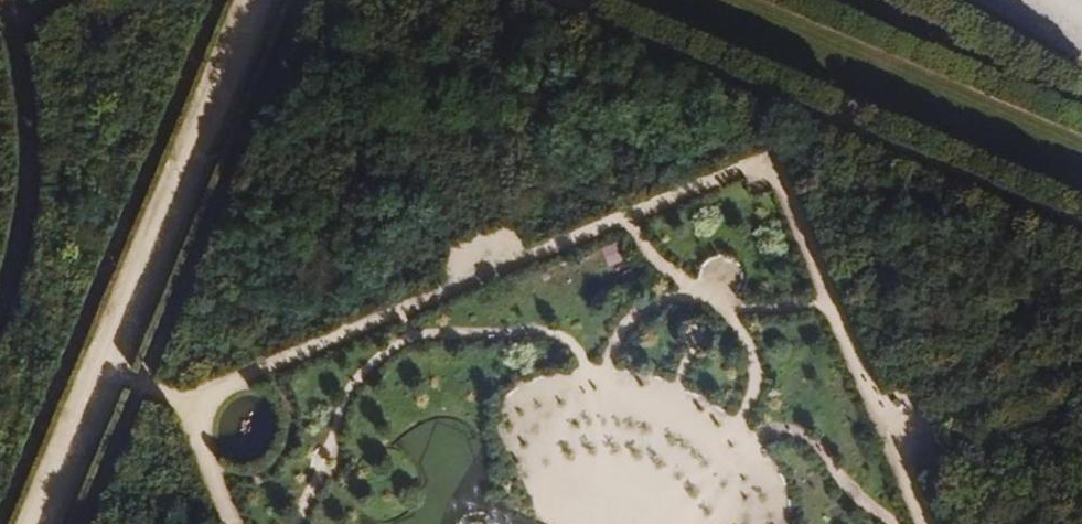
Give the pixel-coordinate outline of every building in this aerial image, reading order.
[(619,240),(602,247),(609,266),(626,259),(619,240)]
